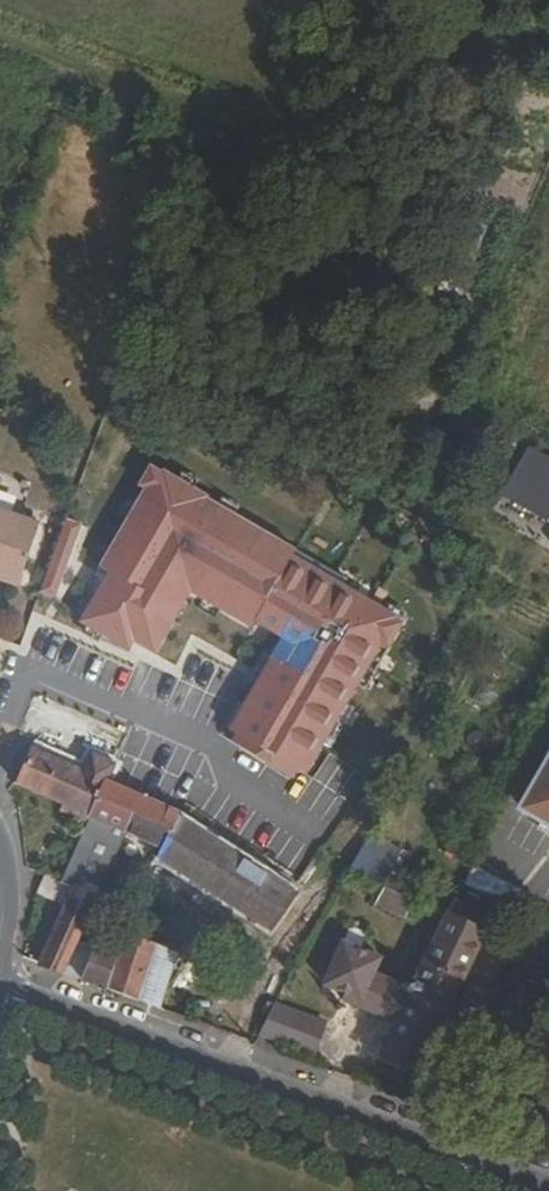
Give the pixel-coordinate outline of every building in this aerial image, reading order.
[(535,514),(525,537),(548,548),(548,460),(523,448),(499,498),(535,514)] [(260,524),(153,461),(95,563),(105,569),(80,616),(126,645),(133,635),(153,646),(187,584),(277,634),(227,729),(303,771),(393,607),(260,524)] [(0,488),(0,558),(21,566),(43,503),(0,488)] [(57,600),(86,526),(65,518),(35,591),(57,600)] [(29,738),(12,776),(86,810),(102,772),(109,754),(86,743),(78,761),(29,738)] [(525,807),(548,820),(548,765),(525,807)] [(177,805),(102,772),(86,810),(57,876),(69,882),(38,959),(61,967),(122,824),(161,842),(174,811),(177,805)] [(292,889),(174,811),(161,842),(159,847),(157,849),(270,922),(292,889)] [(349,865),(324,903),(335,909),(355,877),(414,903),(420,895),(349,865)] [(512,905),(519,890),(471,867),(464,882),(512,905)] [(394,1015),(377,1052),(415,1069),(485,927),(447,908),(416,971),(413,970),(410,969),(406,969),(403,971),(401,974),(400,977),(401,980),(403,983),(408,985),(404,995),(350,971),(341,993),(394,1015)] [(120,931),(103,982),(136,994),(156,937),(123,925),(120,931)] [(93,939),(80,974),(103,982),(120,931),(110,928),(105,942),(93,939)] [(156,937),(136,994),(157,1002),(177,944),(156,937)] [(327,1023),(275,1003),(259,1037),(314,1055),(327,1023)]
